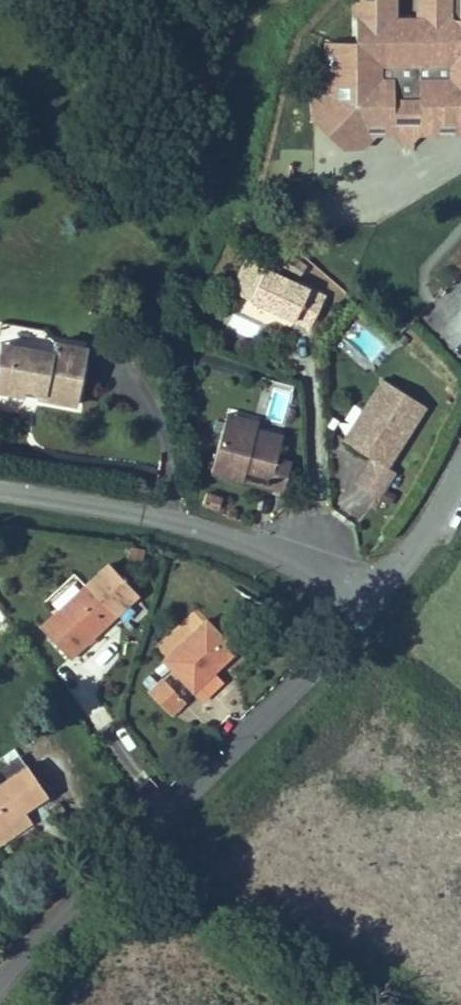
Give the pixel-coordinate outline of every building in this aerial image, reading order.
[(419,19),(394,19),(394,0),(355,0),(355,42),(333,41),(333,82),(355,82),(355,126),(393,126),(394,116),(419,116),(419,125),(460,125),(460,0),(418,0),(419,19)] [(375,134),(394,134),(407,146),(418,134),(460,134),(460,125),(419,125),(419,116),(394,116),(393,126),(355,126),(355,82),(333,82),(333,41),(325,42),(324,90),(312,101),(312,117),(341,146),(363,146),(375,134)] [(249,299),(264,267),(266,264),(248,255),(231,290),(249,299)] [(311,328),(326,296),(264,267),(249,299),(311,328)] [(255,337),(260,322),(230,314),(225,329),(255,337)] [(44,329),(2,322),(0,335),(0,342),(12,344),(52,351),(54,341),(44,329)] [(87,347),(54,341),(52,351),(12,344),(9,360),(0,358),(0,390),(24,394),(25,387),(38,390),(37,397),(76,404),(87,347)] [(386,467),(425,405),(384,379),(363,411),(372,416),(353,446),(373,458),(386,467)] [(37,397),(38,390),(25,387),(24,394),(37,397)] [(265,419),(283,423),(290,392),(272,388),(265,419)] [(353,446),(372,416),(363,411),(344,440),(353,446)] [(258,421),(227,413),(225,420),(256,429),(258,421)] [(276,458),(283,436),(256,429),(225,420),(211,471),(243,480),(245,470),(270,477),(268,487),(284,491),(291,462),(276,458)] [(378,497),(394,472),(386,467),(373,458),(357,484),(378,497)] [(70,658),(116,615),(115,613),(137,592),(109,563),(87,585),(86,583),(40,627),(70,658)] [(163,660),(206,619),(195,608),(153,649),(163,660)] [(213,672),(236,650),(206,619),(163,660),(193,691),(213,672)] [(202,700),(222,681),(213,672),(193,691),(202,700)] [(183,702),(162,680),(151,690),(172,712),(183,702)] [(27,764),(19,754),(0,767),(0,783),(27,764)] [(47,794),(27,764),(0,783),(0,826),(23,810),(47,794)] [(31,822),(23,810),(0,826),(0,843),(31,822)]
